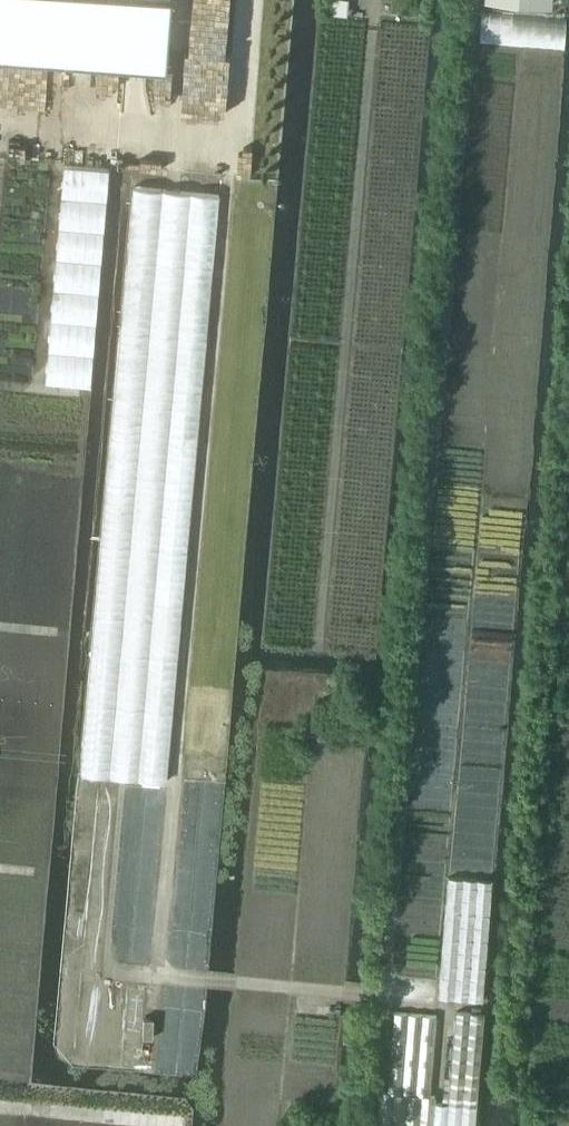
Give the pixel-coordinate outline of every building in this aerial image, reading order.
[(66,61),(68,41),(118,45),(126,45),(127,45),(147,47),(148,47),(168,49),(172,0),(0,0),(0,56),(66,61)] [(330,12),(345,13),(346,0),(331,0),(330,12)] [(64,165),(45,384),(90,388),(109,169),(64,165)] [(132,186),(79,772),(164,781),(217,194),(132,186)] [(449,877),(440,996),(482,1000),(492,881),(449,877)] [(380,1125),(476,1125),(484,1013),(457,1010),(450,1103),(436,1102),(437,1095),(432,1095),(438,1015),(395,1011),(389,1092),(382,1092),(380,1125)]
